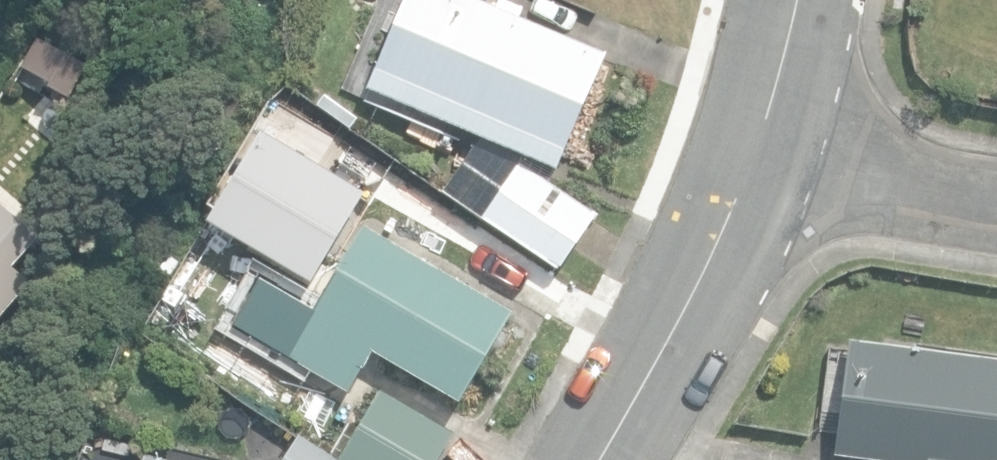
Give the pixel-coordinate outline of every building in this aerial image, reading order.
[(561,165),(609,50),(490,0),(407,0),(371,86),(561,165)] [(487,214),(563,266),(600,211),(524,160),(487,214)] [(375,349),(464,400),(517,309),(367,222),(291,354),(352,389),(375,349)] [(23,306),(0,286),(0,333),(23,306)] [(853,339),(840,453),(900,459),(996,459),(996,356),(853,339)] [(380,387),(338,456),(345,459),(436,459),(454,430),(380,387)] [(301,436),(285,459),(338,459),(301,436)] [(148,452),(145,459),(177,459),(148,452)]
